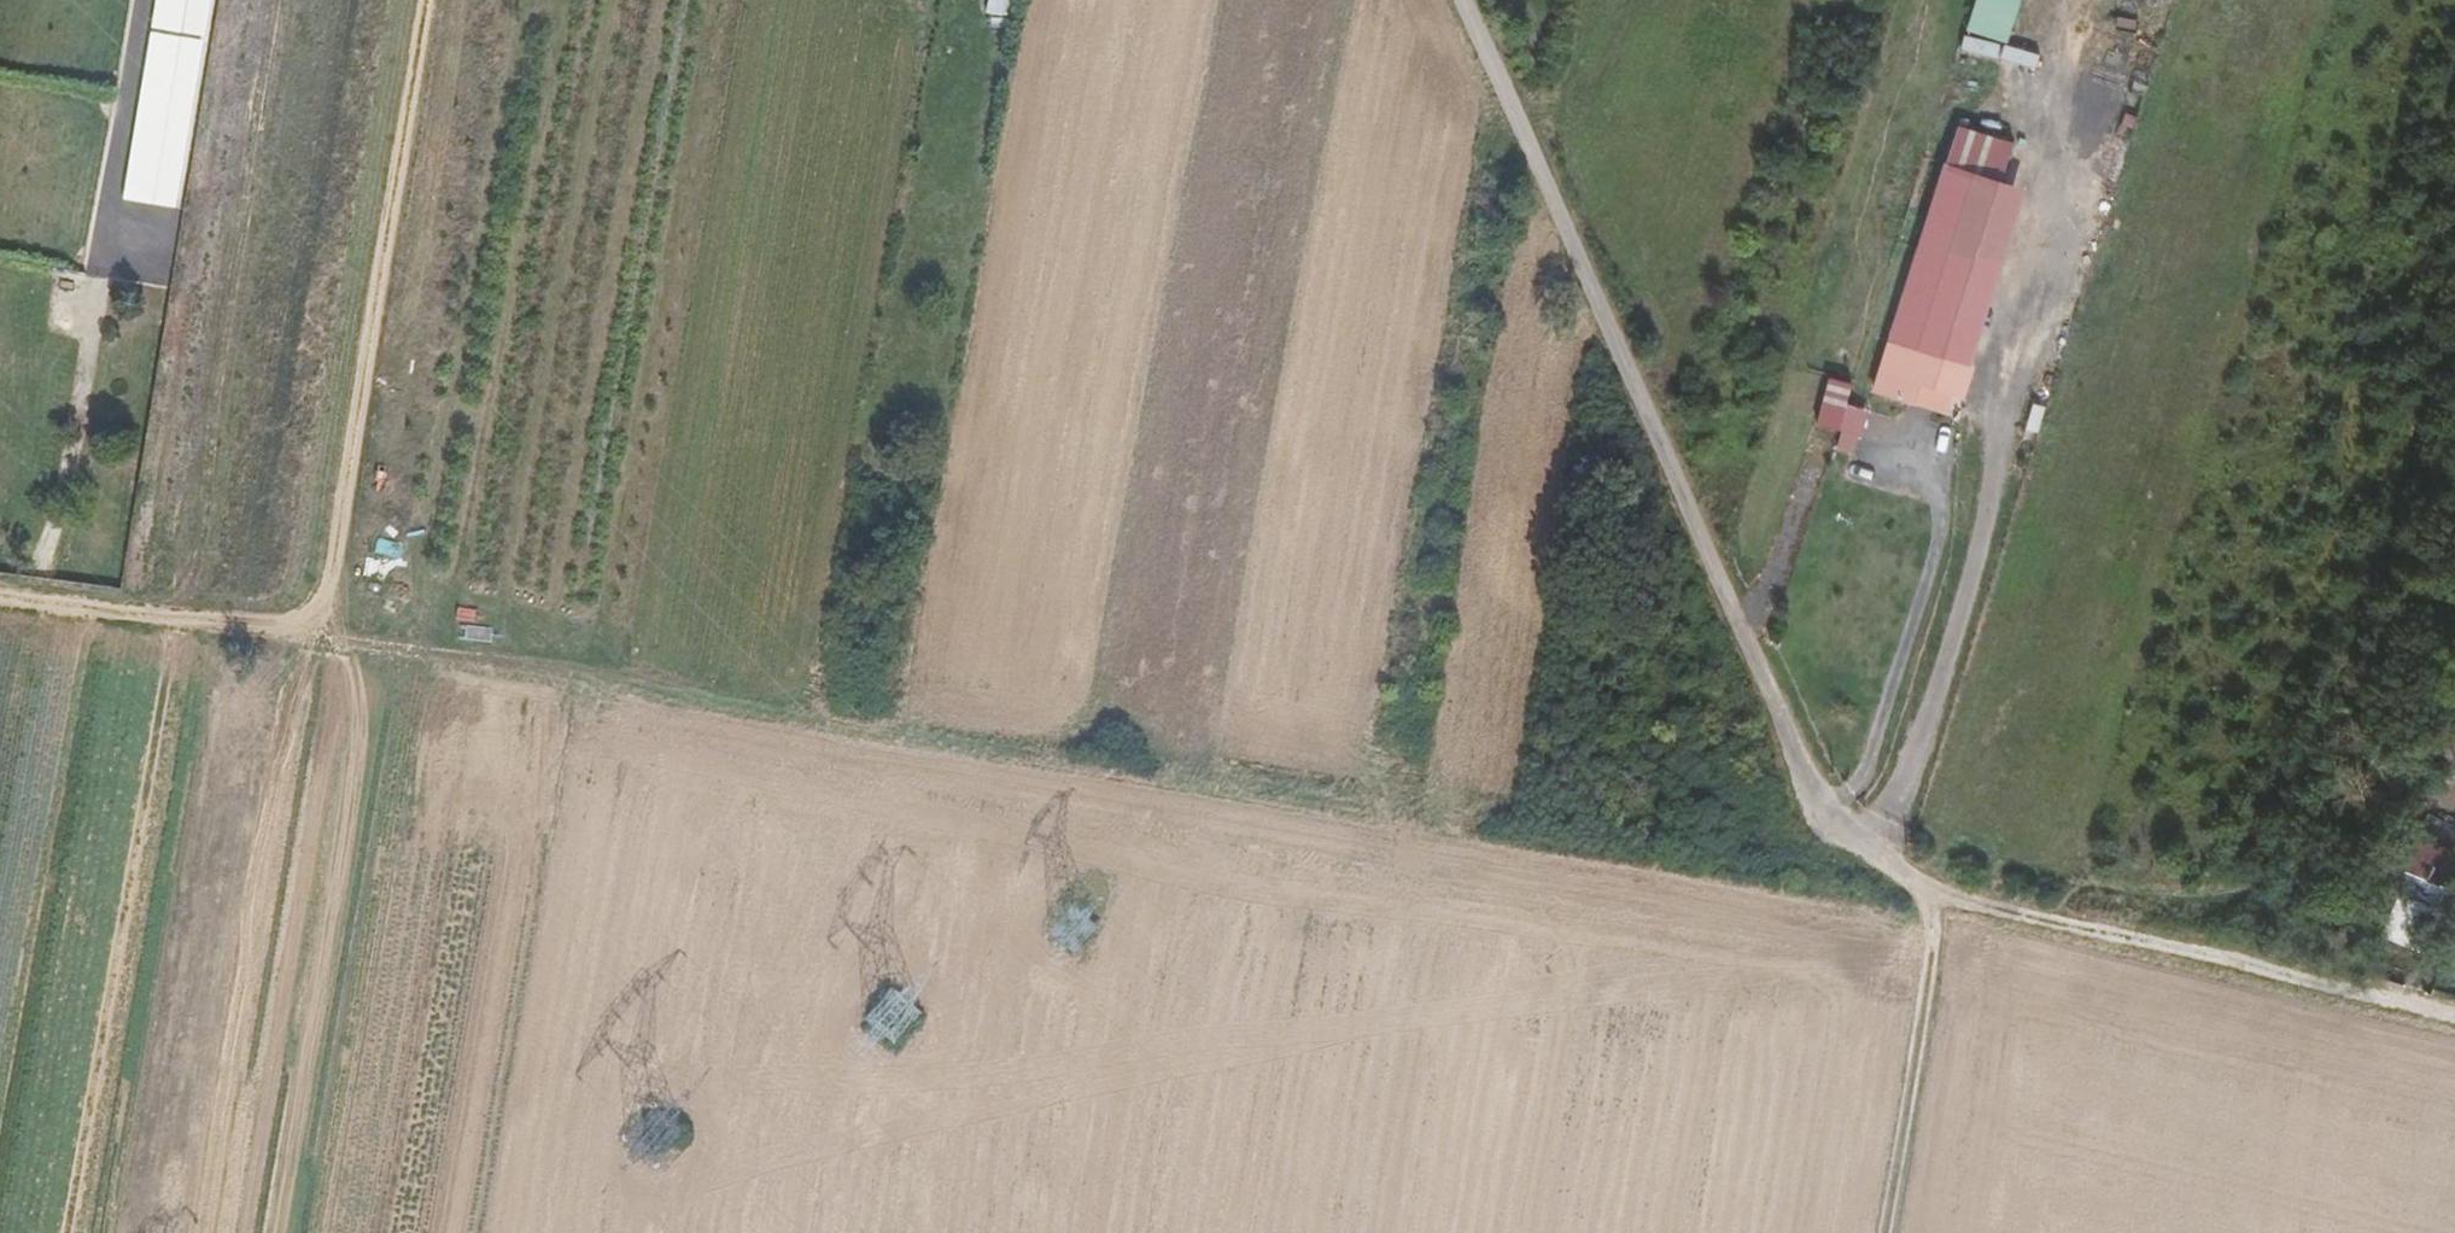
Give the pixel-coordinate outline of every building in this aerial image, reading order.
[(113,208),(172,218),(210,0),(149,0),(113,208)] [(1966,37),(2007,48),(2019,0),(1976,0),(1966,37)] [(1939,167),(1886,340),(1967,365),(2020,191),(1939,167)] [(1886,340),(1870,393),(1910,405),(1916,386),(1957,399),(1967,365),(1886,340)] [(1829,374),(1818,424),(1843,429),(1854,379),(1829,374)] [(2442,884),(2454,850),(2420,837),(2407,871),(2442,884)] [(2395,895),(2389,938),(2416,942),(2422,898),(2395,895)]
